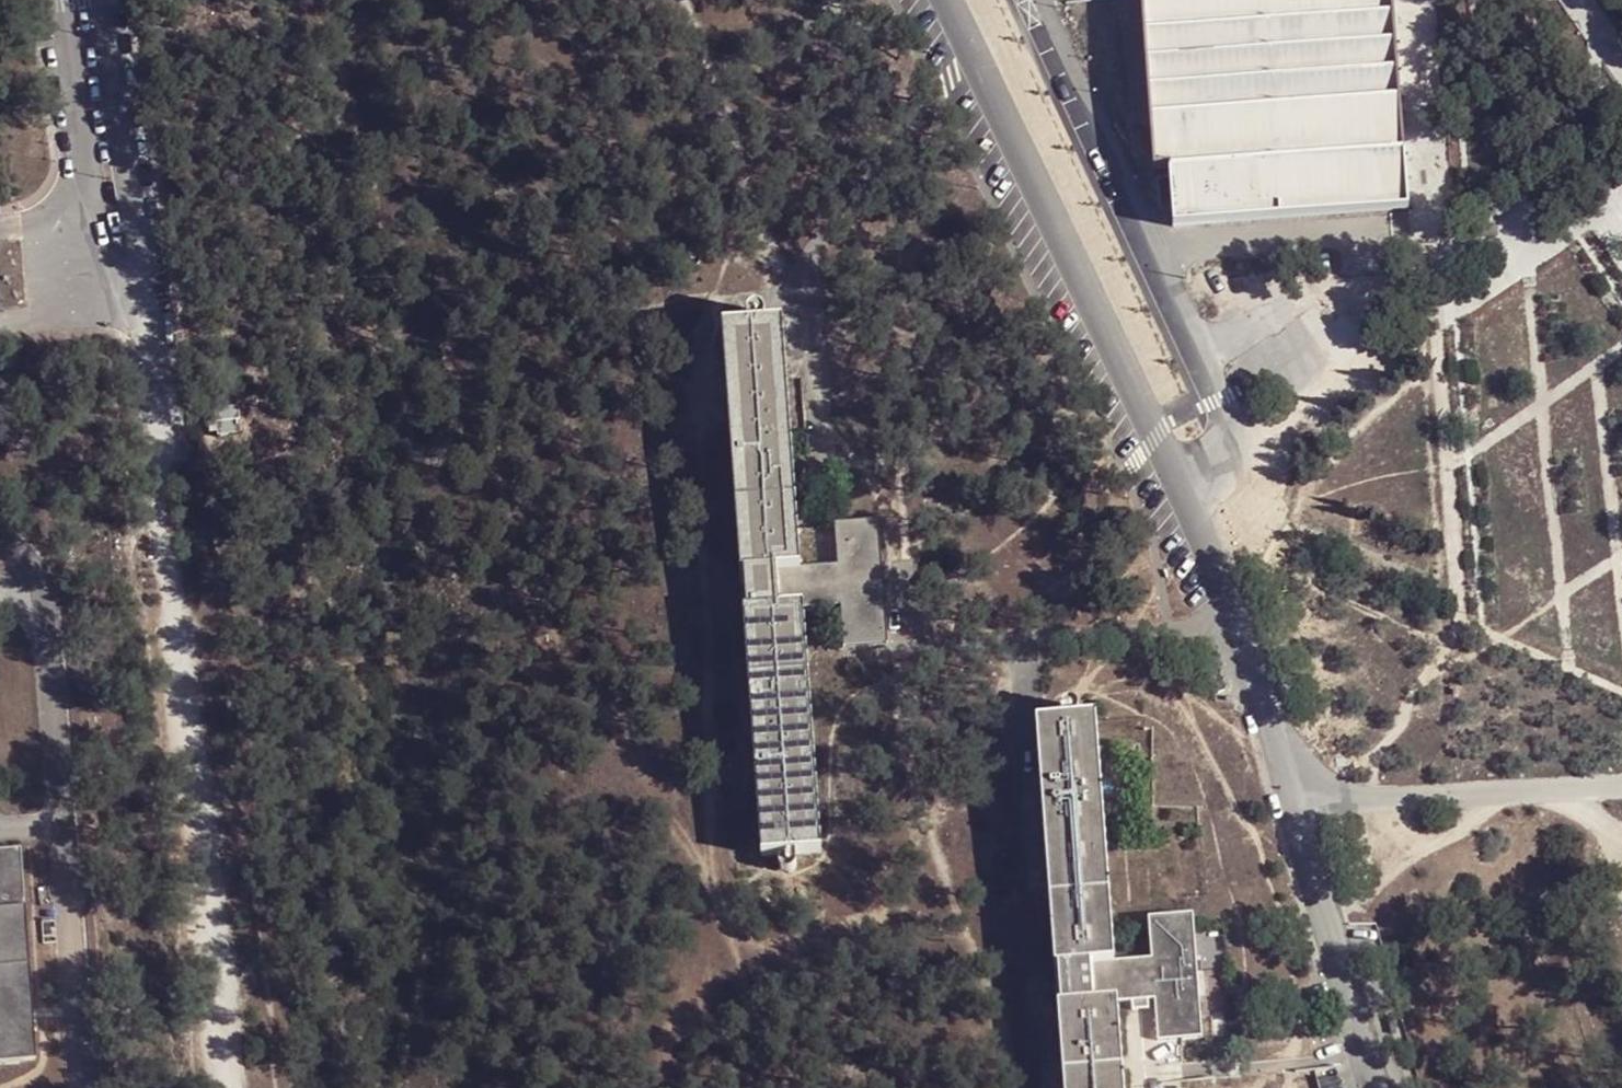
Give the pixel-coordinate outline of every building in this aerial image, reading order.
[(1147,165),(1157,164),(1167,164),(1171,223),(1402,208),(1388,0),(1136,0),(1147,165)] [(794,853),(821,851),(804,608),(842,605),(845,648),(887,645),(883,580),(879,522),(835,525),(838,566),(799,569),(782,324),(760,326),(752,326),(742,327),(724,328),(762,855),(782,854),(789,853),(794,853)] [(239,405),(214,407),(217,436),(242,433),(239,405)] [(1115,1029),(1134,1028),(1154,1027),(1157,1068),(1201,1065),(1193,942),(1146,945),(1149,987),(1111,989),(1092,734),(1064,736),(1035,738),(1061,1087),(1119,1087),(1115,1029)] [(0,866),(0,1076),(34,1074),(18,865),(0,866)]
